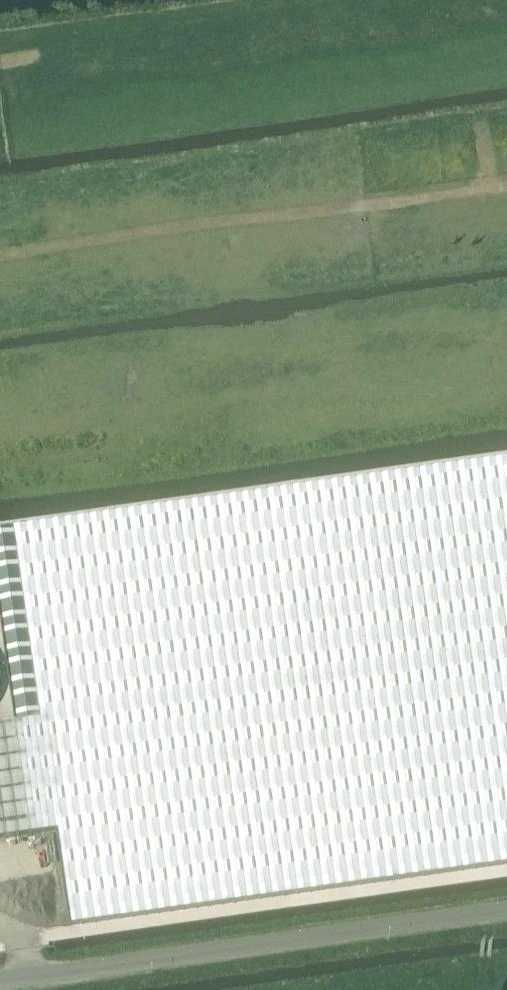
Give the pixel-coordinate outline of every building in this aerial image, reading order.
[(0,531),(0,620),(14,721),(0,723),(0,839),(56,831),(70,926),(506,865),(506,459),(0,531)]
